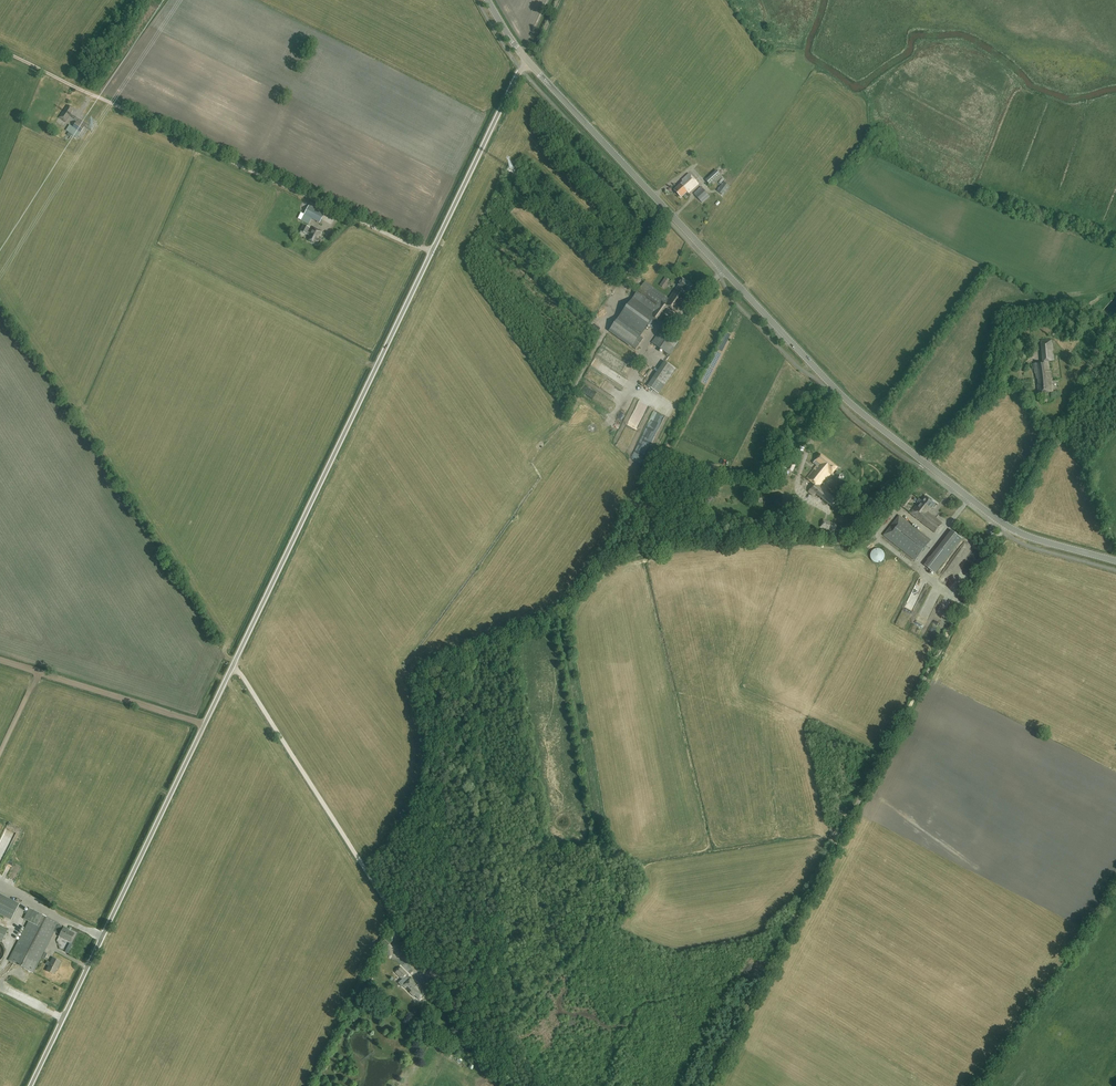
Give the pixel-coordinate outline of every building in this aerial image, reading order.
[(68,105),(59,118),(65,122),(70,115),(68,115),(73,108),(68,105)] [(77,121),(69,132),(77,137),(84,126),(77,121)] [(716,171),(706,180),(711,185),(721,176),(716,171)] [(683,182),(674,190),(681,197),(687,192),(688,193),(698,184),(689,174),(682,180),(683,182)] [(724,182),(717,191),(724,196),(730,187),(724,182)] [(710,196),(701,187),(694,194),(702,203),(710,196)] [(319,222),(326,211),(326,210),(311,202),(304,214),(319,222)] [(317,239),(318,237),(319,237),(322,231),(313,227),(310,233),(307,232),(309,228),(304,225),(300,231),(306,234),(309,235),(307,239),(311,241),(311,242),(313,244),(314,243),(315,243),(318,245),(320,240),(317,239)] [(682,278),(669,299),(644,281),(614,323),(613,323),(612,324),(613,325),(609,330),(636,349),(643,338),(640,336),(649,324),(654,327),(668,307),(676,312),(687,297),(685,295),(692,285),(682,278)] [(679,341),(672,336),(683,321),(677,317),(672,324),(671,323),(665,331),(661,329),(652,343),(669,355),(679,341)] [(1034,363),(1036,373),(1036,374),(1037,373),(1037,379),(1039,380),(1039,384),(1038,385),(1039,393),(1053,392),(1051,371),(1049,371),(1048,362),(1052,362),(1052,360),(1054,360),(1053,344),(1052,344),(1052,340),(1041,340),(1043,362),(1034,363)] [(658,394),(676,369),(665,361),(647,386),(658,394)] [(609,382),(605,389),(608,391),(613,384),(609,382)] [(837,468),(829,461),(821,454),(813,463),(817,466),(807,478),(815,484),(809,492),(814,496),(816,494),(833,508),(838,502),(825,491),(826,490),(820,485),(826,477),(827,478),(831,473),(832,474),(837,468)] [(791,462),(788,469),(792,471),(796,464),(791,462)] [(908,505),(913,499),(909,496),(904,502),(908,505)] [(918,503),(910,513),(935,532),(942,523),(927,512),(931,506),(932,507),(935,503),(934,502),(926,496),(922,501),(919,499),(916,502),(918,503)] [(884,535),(916,560),(931,541),(899,516),(884,535)] [(836,525),(823,520),(821,527),(834,531),(836,525)] [(962,538),(952,530),(924,565),(935,573),(962,538)] [(875,550),(873,551),(872,553),(871,554),(871,556),(872,558),(873,560),(874,561),(876,563),(877,563),(879,563),(881,563),(883,562),(884,560),(885,558),(886,557),(886,555),(885,553),(884,551),(882,550),(881,549),(879,549),(877,549),(875,550)] [(975,549),(971,557),(978,560),(982,552),(975,549)] [(934,587),(923,613),(930,616),(941,594),(937,592),(939,589),(934,587)] [(20,904),(0,894),(0,914),(11,920),(20,904)] [(24,919),(29,921),(28,923),(27,922),(24,927),(25,928),(9,960),(33,973),(54,932),(58,924),(59,923),(29,908),(24,919)] [(63,927),(58,924),(54,932),(60,934),(59,936),(70,942),(74,933),(69,930),(69,929),(64,926),(63,927)] [(400,933),(395,928),(387,937),(392,941),(400,933)] [(49,966),(47,971),(54,974),(60,962),(53,958),(51,963),(47,961),(46,964),(49,966)] [(396,972),(402,979),(403,978),(406,982),(403,985),(405,988),(402,991),(410,998),(413,995),(414,996),(415,995),(419,999),(424,993),(417,986),(418,985),(411,978),(407,974),(401,967),(396,972)]
